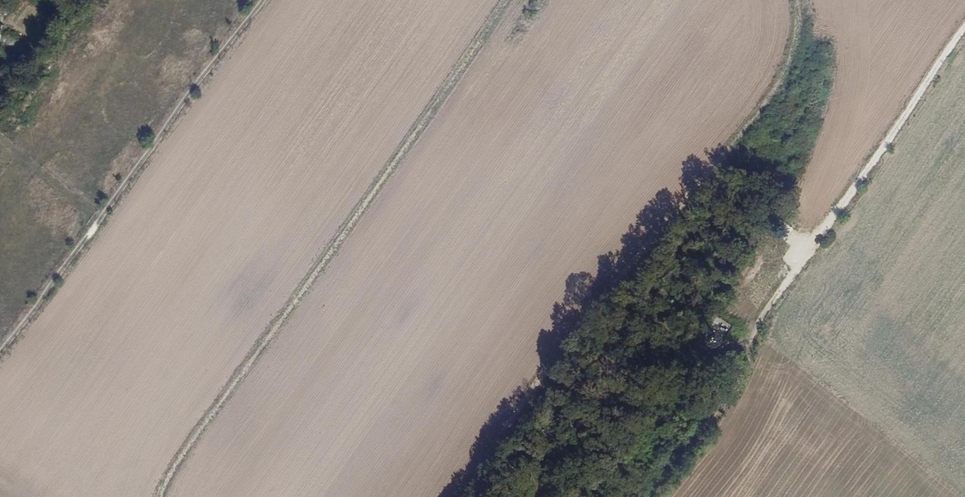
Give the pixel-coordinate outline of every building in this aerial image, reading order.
[(8,33),(3,38),(9,46),(15,42),(8,33)]
